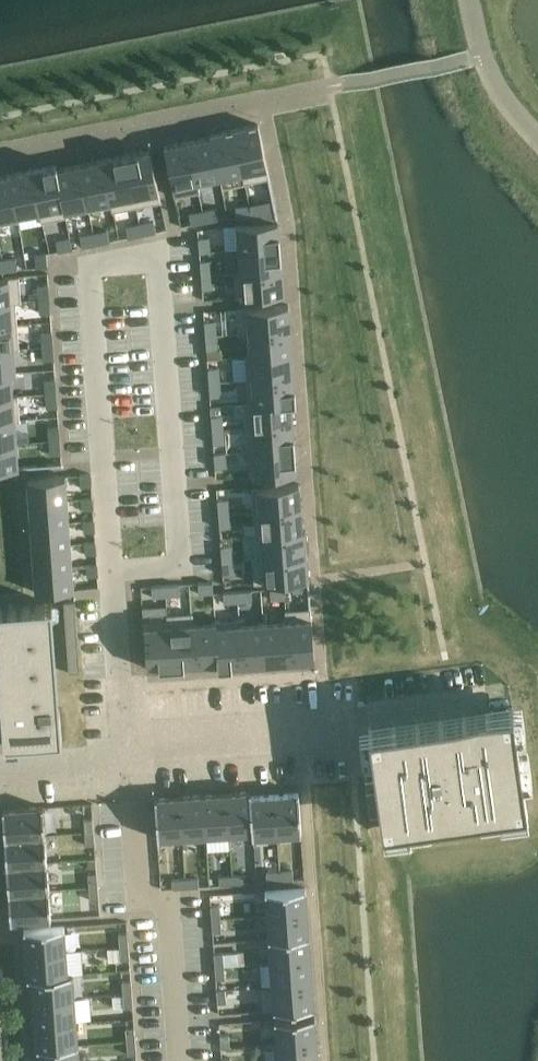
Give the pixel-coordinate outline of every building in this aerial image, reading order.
[(259,124),(234,129),(245,183),(267,178),(269,178),(267,167),(259,124)] [(234,129),(211,134),(220,177),(242,173),(244,183),(245,183),(234,129)] [(211,136),(189,141),(199,192),(200,192),(198,182),(220,177),(211,134),(211,136)] [(165,146),(164,146),(175,197),(199,192),(189,141),(165,146)] [(150,150),(126,155),(136,206),(160,201),(150,150)] [(126,155),(103,160),(113,211),(136,206),(126,155)] [(103,160),(80,164),(89,211),(111,206),(112,211),(113,211),(103,160)] [(56,165),(66,216),(67,216),(66,215),(89,211),(80,164),(57,169),(56,165)] [(56,165),(32,170),(43,221),(66,216),(56,165)] [(32,170),(9,175),(18,220),(19,220),(21,229),(42,224),(41,221),(43,221),(32,170)] [(0,176),(0,224),(18,220),(9,175),(0,176)] [(250,206),(236,207),(237,218),(251,217),(250,206)] [(264,206),(250,206),(251,217),(265,217),(264,206)] [(217,209),(203,211),(205,222),(219,219),(217,209)] [(203,211),(189,214),(191,225),(205,222),(203,211)] [(154,221),(140,224),(142,235),(156,232),(154,221)] [(276,222),(236,225),(238,249),(280,246),(278,222),(276,222)] [(140,224),(126,227),(128,238),(142,235),(140,224)] [(107,230),(94,233),(96,244),(110,241),(107,230)] [(94,233),(80,236),(82,247),(96,244),(94,233)] [(209,237),(198,238),(200,252),(210,252),(209,237)] [(70,238),(56,241),(58,252),(72,249),(70,238)] [(239,271),(235,272),(235,273),(282,269),(280,246),(238,249),(239,271)] [(47,254),(36,255),(36,268),(47,267),(47,254)] [(17,258),(2,259),(3,270),(4,270),(18,269),(17,258)] [(211,259),(200,260),(201,275),(212,274),(211,259)] [(282,269),(235,273),(237,298),(284,294),(282,269)] [(212,274),(201,275),(202,289),(213,288),(212,274)] [(21,300),(19,275),(4,277),(0,277),(0,302),(21,300)] [(49,284),(37,285),(38,299),(50,298),(49,284)] [(50,298),(38,299),(39,313),(51,312),(50,298)] [(0,302),(0,326),(17,324),(16,302),(21,302),(21,300),(0,302)] [(289,305),(236,309),(238,333),(290,329),(289,305)] [(216,320),(205,321),(206,335),(217,335),(216,320)] [(0,326),(0,349),(19,348),(17,324),(0,326)] [(290,329),(238,333),(238,335),(247,334),(249,355),(245,355),(245,356),(292,353),(290,329)] [(52,331),(41,332),(42,346),(53,345),(52,331)] [(217,335),(206,335),(207,350),(218,349),(217,335)] [(53,345),(42,346),(43,360),(55,359),(53,345)] [(16,372),(14,350),(19,349),(19,348),(0,349),(0,373),(16,372)] [(292,353),(245,356),(246,380),(294,376),(292,353)] [(219,367),(208,368),(209,383),(220,382),(219,367)] [(0,373),(0,397),(18,396),(18,395),(13,395),(12,373),(16,373),(16,372),(0,373)] [(248,403),(244,403),(244,404),(296,400),(294,376),(246,380),(248,403)] [(56,379),(44,380),(45,394),(57,393),(56,379)] [(220,382),(209,383),(210,397),(221,396),(220,382)] [(57,393),(45,394),(46,408),(58,407),(57,393)] [(0,397),(0,421),(20,419),(18,396),(0,397)] [(296,400),(244,404),(246,428),(293,424),(291,401),(296,401),(296,400)] [(222,415),(211,415),(213,430),(223,429),(222,415)] [(0,421),(0,444),(16,443),(15,421),(20,421),(20,419),(0,421)] [(293,424),(246,428),(248,451),(295,448),(293,424)] [(59,426),(48,427),(49,441),(60,440),(59,426)] [(223,429),(213,430),(214,444),(224,444),(223,429)] [(60,440),(49,441),(50,455),(61,454),(60,440)] [(0,444),(0,470),(18,469),(18,466),(16,443),(0,444)] [(295,448),(248,451),(250,476),(297,472),(295,448)] [(225,453),(214,454),(215,468),(226,467),(225,453)] [(91,474),(80,475),(81,486),(91,485),(92,485),(91,474)] [(63,476),(28,479),(29,502),(67,499),(65,476),(63,476)] [(299,483),(252,487),(254,511),(301,508),(299,483)] [(93,497),(82,498),(83,509),(94,509),(93,497)] [(228,498),(217,499),(219,514),(229,513),(228,498)] [(67,499),(29,502),(31,524),(69,521),(67,499)] [(301,508),(254,511),(256,535),(305,531),(305,530),(302,530),(301,508)] [(230,513),(219,514),(220,528),(231,527),(230,513)] [(94,519),(83,520),(84,532),(95,531),(94,519)] [(69,521),(31,524),(33,546),(70,544),(69,521)] [(257,557),(252,558),(252,559),(305,555),(307,555),(305,531),(256,535),(257,557)] [(96,542),(85,543),(86,554),(97,553),(96,542)] [(70,544),(33,546),(34,569),(72,566),(70,544)] [(232,546),(221,547),(222,561),(233,560),(232,546)] [(305,555),(252,559),(254,583),(284,581),(306,579),(305,555)] [(233,560),(222,561),(223,575),(234,574),(233,560)] [(97,564),(87,565),(88,576),(98,575),(97,564)] [(72,566),(34,569),(36,592),(74,589),(72,566)] [(306,580),(292,581),(293,593),(307,592),(306,580)] [(213,582),(198,583),(199,594),(214,593),(213,582)] [(180,584),(166,585),(166,597),(181,596),(180,584)] [(166,585),(151,586),(152,598),(166,597),(166,585)] [(284,588),(270,589),(271,600),(285,599),(284,588)] [(252,590),(238,591),(238,602),(253,601),(252,590)] [(238,591),(223,592),(224,603),(238,602),(238,591)] [(75,602),(64,602),(69,674),(80,672),(75,602)] [(0,607),(0,691),(2,715),(9,715),(11,743),(62,739),(60,707),(44,708),(37,605),(0,607)] [(309,608),(286,610),(290,662),(315,660),(311,608),(309,608)] [(285,620),(263,622),(266,664),(290,662),(286,610),(285,610),(285,620)] [(191,612),(168,614),(172,666),(195,665),(191,612)] [(193,612),(191,612),(195,665),(218,663),(218,667),(219,667),(216,621),(193,622),(193,612)] [(167,620),(144,622),(147,668),(172,666),(168,614),(166,614),(167,620)] [(239,618),(216,620),(216,621),(219,667),(243,665),(239,618)] [(241,618),(239,618),(243,665),(266,664),(263,622),(241,623),(241,618)] [(512,706),(368,727),(382,825),(527,806),(512,706)] [(249,791),(226,793),(229,834),(252,832),(253,832),(250,796),(249,796),(249,791)] [(226,793),(203,795),(206,835),(229,834),(226,793)] [(299,793),(274,794),(274,800),(277,835),(302,833),(299,793)] [(274,794),(250,796),(253,832),(252,832),(252,837),(277,835),(274,800),(274,794)] [(203,795),(179,796),(182,837),(206,835),(203,795)] [(179,796),(155,798),(155,800),(158,839),(182,837),(179,796)] [(43,806),(2,809),(5,838),(45,835),(43,806)] [(93,818),(84,819),(85,832),(94,831),(93,818)] [(94,831),(85,832),(86,845),(95,844),(94,831)] [(45,835),(5,838),(6,865),(47,862),(45,835)] [(96,860),(87,861),(88,868),(97,868),(96,860)] [(47,862),(6,865),(8,893),(49,890),(47,862)] [(293,871),(279,872),(280,881),(293,880),(293,871)] [(279,872),(266,873),(267,882),(280,881),(279,872)] [(97,873),(88,874),(89,887),(98,886),(97,873)] [(246,874),(232,875),(233,884),(246,883),(246,874)] [(232,875),(219,876),(220,885),(233,884),(232,875)] [(198,878),(185,879),(186,888),(199,887),(198,878)] [(185,879),(172,880),(173,888),(186,888),(185,879)] [(98,886),(89,887),(90,900),(99,899),(98,886)] [(306,888),(265,891),(267,915),(307,912),(306,888)] [(49,890),(8,893),(11,921),(20,921),(51,918),(49,890)] [(220,905),(211,906),(212,919),(221,919),(220,905)] [(307,912),(267,915),(269,939),(309,936),(307,912)] [(221,919),(212,919),(213,932),(222,932),(221,919)] [(64,926),(24,929),(26,954),(66,951),(64,926)] [(128,933),(119,934),(120,947),(129,946),(128,933)] [(309,936),(269,939),(270,962),(311,959),(309,936)] [(129,946),(120,947),(121,960),(130,959),(129,946)] [(66,951),(26,954),(27,976),(32,976),(32,977),(68,974),(68,973),(66,951)] [(223,953),(214,953),(215,966),(224,966),(223,953)] [(311,959),(270,962),(272,986),(312,983),(311,959)] [(224,966),(215,966),(216,979),(225,979),(224,966)] [(68,974),(32,977),(34,1001),(74,998),(73,973),(68,973),(68,974)] [(131,980),(122,981),(123,994),(132,994),(131,980)] [(312,983),(272,986),(274,1011),(314,1008),(312,983)] [(226,989),(217,990),(218,1003),(227,1002),(226,989)] [(132,994),(123,994),(124,1007),(133,1007),(132,994)] [(74,998),(34,1001),(35,1024),(76,1021),(74,998)] [(315,1016),(274,1019),(276,1044),(317,1041),(315,1016)] [(76,1021),(35,1024),(37,1048),(78,1045),(76,1021)] [(135,1028),(126,1028),(127,1041),(136,1041),(135,1028)] [(229,1034),(220,1035),(221,1048),(230,1047),(229,1034)] [(136,1041),(127,1041),(128,1055),(137,1054),(136,1041)] [(276,1044),(277,1060),(318,1060),(317,1041),(276,1044)] [(37,1048),(38,1060),(79,1060),(78,1045),(37,1048)]
